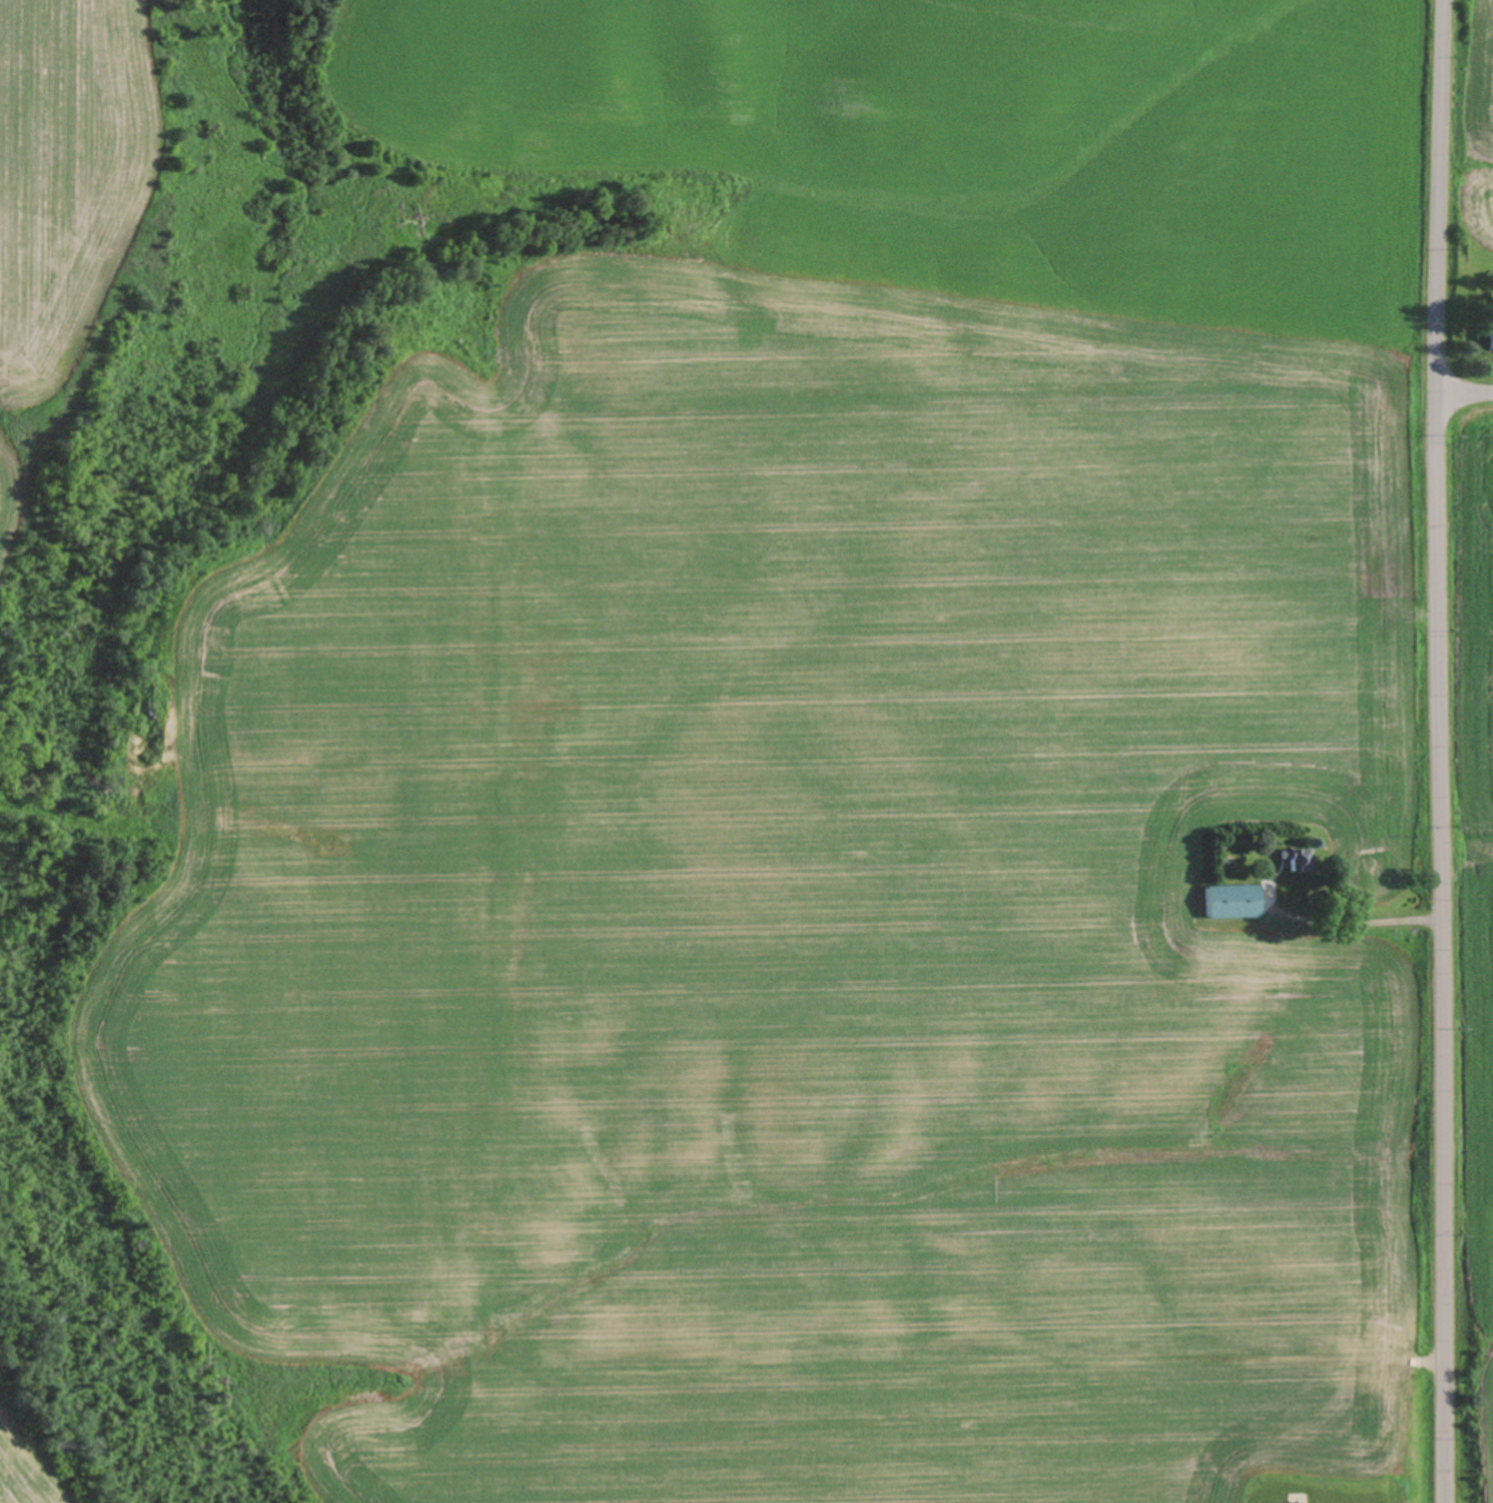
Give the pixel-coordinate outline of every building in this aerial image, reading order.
[(1477,333),(1477,356),(1492,356),(1492,333),(1477,333)] [(1257,878),(1234,878),(1234,889),(1240,889),(1240,898),(1257,898),(1257,878)] [(1207,904),(1220,904),(1220,889),(1207,889),(1207,904)]
